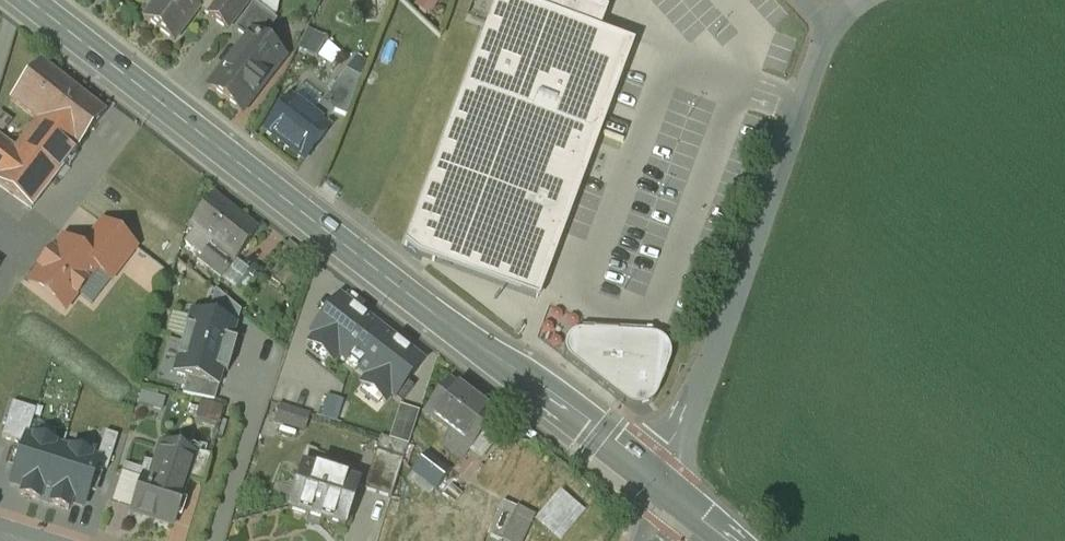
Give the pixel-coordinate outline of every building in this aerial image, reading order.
[(143,19),(175,43),(199,10),(207,16),(219,0),(158,0),(143,19)] [(207,16),(226,30),(249,0),(219,0),(207,16)] [(538,300),(632,46),(599,34),(607,13),(573,0),(473,0),(466,20),(485,26),(405,245),(416,255),(538,300)] [(441,0),(420,0),(417,4),(433,14),(441,0)] [(254,7),(237,32),(256,46),(260,41),(261,42),(275,23),(254,7)] [(235,58),(211,89),(242,112),(282,59),(261,42),(260,41),(256,46),(242,63),(235,58)] [(355,61),(346,73),(360,80),(366,67),(355,61)] [(105,115),(40,63),(11,101),(37,122),(76,153),(105,115)] [(346,72),(322,104),(334,113),(346,118),(361,80),(360,80),(346,73),(346,72)] [(328,130),(290,101),(266,132),(304,161),(328,130)] [(0,115),(0,133),(2,134),(11,122),(0,114),(0,115)] [(15,151),(0,140),(0,188),(31,211),(76,153),(37,122),(15,151)] [(256,234),(213,200),(190,228),(194,232),(233,262),(256,234)] [(135,249),(102,224),(85,247),(117,272),(135,249)] [(233,262),(194,232),(186,243),(203,257),(200,261),(221,278),(233,262)] [(85,247),(79,254),(62,242),(52,255),(51,254),(39,271),(39,272),(29,285),(65,312),(97,271),(110,281),(117,272),(85,247)] [(248,271),(234,290),(244,297),(258,279),(248,271)] [(207,318),(236,327),(241,313),(215,292),(207,318)] [(339,299),(311,335),(314,338),(309,345),(332,364),(338,356),(367,379),(361,386),(384,405),(390,397),(401,406),(413,390),(406,385),(422,364),(339,299)] [(190,313),(181,344),(231,359),(236,343),(232,342),(236,327),(207,318),(190,313)] [(581,329),(581,334),(653,338),(653,333),(581,329)] [(653,338),(581,334),(577,334),(573,335),(572,336),(569,338),(566,342),(565,345),(564,351),(565,356),(568,361),(574,366),(627,406),(630,408),(635,409),(642,409),(646,408),(651,405),(654,402),(656,398),(668,366),(669,361),(670,357),(669,352),(667,348),(665,345),(661,341),(656,338),(653,338)] [(231,359),(181,344),(172,375),(187,379),(218,388),(223,373),(227,374),(231,359)] [(214,403),(218,388),(187,379),(182,396),(214,403)] [(493,418),(450,385),(427,416),(451,434),(469,449),(493,418)] [(327,398),(320,419),(336,424),(343,403),(327,398)] [(23,446),(26,437),(27,437),(32,423),(36,411),(12,404),(1,439),(23,446)] [(400,408),(392,430),(411,436),(419,414),(400,408)] [(32,423),(27,437),(52,445),(57,431),(32,423)] [(392,430),(389,441),(408,447),(411,436),(392,430)] [(97,460),(98,460),(96,468),(107,471),(117,438),(105,434),(97,460)] [(469,449),(451,434),(443,444),(462,459),(469,449)] [(27,437),(26,437),(23,446),(11,485),(23,489),(21,496),(68,511),(70,504),(83,508),(96,468),(98,460),(97,460),(52,445),(27,437)] [(186,456),(161,448),(150,481),(142,478),(141,481),(132,510),(131,514),(173,527),(184,492),(182,491),(186,479),(193,458),(186,456)] [(211,457),(188,450),(186,456),(193,458),(186,479),(203,485),(211,457)] [(404,461),(376,452),(363,491),(391,500),(404,461)] [(450,474),(426,456),(412,473),(437,492),(450,474)] [(326,478),(303,471),(303,469),(301,469),(288,511),(309,517),(344,528),(343,529),(345,529),(359,487),(326,477),(326,478)] [(112,503),(132,510),(141,481),(120,474),(112,503)] [(487,538),(494,540),(503,540),(517,510),(502,504),(487,538)] [(517,510),(503,540),(521,540),(532,517),(517,510)]
